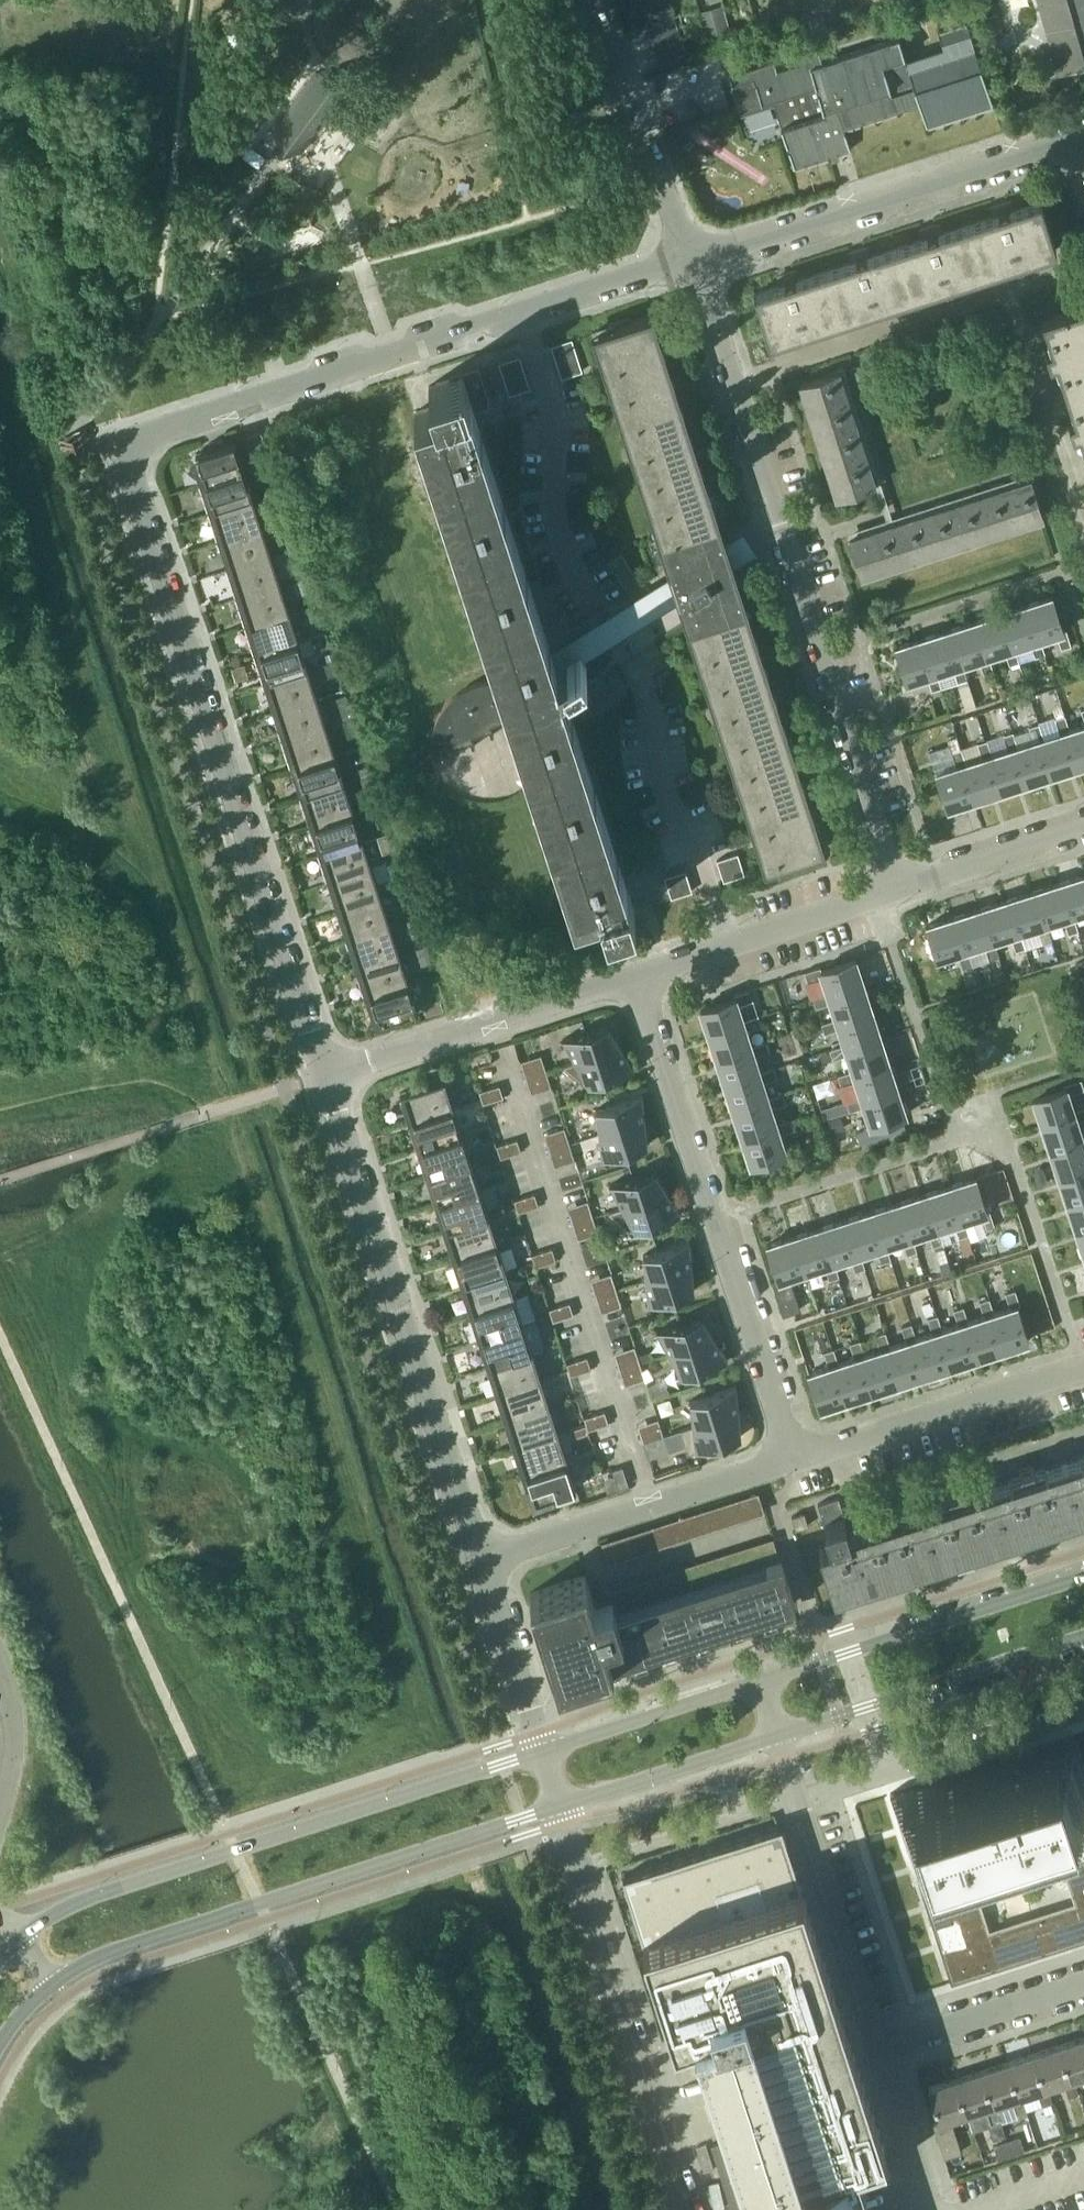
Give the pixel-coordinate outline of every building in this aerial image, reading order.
[(1065,69),(1083,63),(1083,0),(1046,0),(1065,69)] [(653,26),(676,19),(671,5),(649,11),(653,26)] [(700,12),(706,37),(729,31),(723,6),(700,12)] [(843,17),(840,7),(827,11),(829,21),(843,17)] [(797,10),(776,15),(779,31),(800,27),(797,10)] [(827,27),(824,15),(808,19),(811,31),(827,27)] [(648,27),(652,41),(680,33),(676,19),(653,26),(648,27)] [(926,123),(992,101),(966,21),(938,30),(943,45),(905,57),(899,36),(823,61),(818,46),(805,50),(808,59),(777,69),(774,60),(729,75),(741,114),(774,103),(794,167),(851,148),(843,125),(919,101),(926,123)] [(738,27),(740,38),(752,35),(749,25),(738,27)] [(656,54),(683,46),(680,33),(652,41),(656,54)] [(687,59),(683,46),(656,54),(659,67),(687,59)] [(756,59),(752,48),(724,57),(727,68),(756,59)] [(347,94),(315,71),(272,130),(303,153),(320,130),(347,94)] [(286,72),(276,85),(282,90),(292,77),(286,72)] [(1040,200),(969,223),(985,272),(1056,249),(1040,200)] [(913,295),(985,272),(969,223),(897,246),(913,295)] [(897,246),(825,269),(842,319),(913,295),(897,246)] [(770,342),(842,319),(825,269),(754,292),(770,342)] [(1042,318),(1052,346),(1044,348),(1049,362),(1055,359),(1065,388),(1083,381),(1083,304),(1042,318)] [(666,541),(719,524),(651,314),(653,313),(653,312),(592,332),(593,334),(599,332),(666,541)] [(550,345),(560,377),(581,370),(571,339),(550,345)] [(498,363),(509,394),(529,388),(519,356),(498,363)] [(853,378),(888,367),(884,356),(850,367),(853,378)] [(800,384),(836,497),(881,483),(843,365),(838,367),(839,371),(800,384)] [(622,887),(552,670),(468,407),(490,400),(479,366),(449,376),(450,378),(429,385),(435,405),(414,412),(416,418),(418,418),(503,680),(498,680),(493,680),(487,680),(482,681),(476,682),(471,684),(462,689),(454,694),(447,701),(442,709),(437,717),(434,726),(432,734),(431,742),(431,750),(433,758),(435,766),(439,774),(440,773),(439,771),(437,768),(436,765),(435,763),(435,760),(434,757),(452,752),(453,757),(456,756),(453,746),(471,740),(472,746),(475,745),(472,735),(490,729),(491,734),(494,734),(491,724),(509,718),(510,723),(513,722),(510,713),(513,712),(573,900),(571,901),(573,907),(576,906),(582,925),(635,908),(627,885),(622,887)] [(1065,388),(1074,418),(1068,420),(1072,433),(1079,431),(1083,446),(1083,381),(1065,388)] [(261,432),(246,436),(251,450),(265,445),(261,432)] [(1015,471),(1027,467),(1016,433),(1004,437),(1015,471)] [(235,439),(202,450),(196,452),(205,480),(244,468),(235,439)] [(271,461),(256,466),(261,480),(275,475),(271,461)] [(244,468),(205,480),(214,509),(253,496),(244,468)] [(862,576),(1043,517),(1030,478),(849,536),(862,576)] [(253,496),(214,509),(223,538),(262,525),(253,496)] [(262,525),(223,538),(232,566),(271,554),(262,525)] [(289,549),(298,546),(292,525),(283,528),(289,549)] [(271,554),(232,566),(242,595),(280,582),(271,554)] [(622,554),(610,562),(622,583),(635,575),(622,554)] [(307,577),(293,581),(297,595),(311,590),(307,577)] [(280,582),(242,595),(251,623),(290,611),(280,582)] [(1052,595),(1026,604),(1037,639),(1040,638),(1056,633),(1061,646),(1071,643),(1066,628),(1063,629),(1052,595)] [(317,604),(305,607),(309,620),(321,616),(317,604)] [(1026,604),(1000,612),(1011,647),(1014,646),(1029,641),(1034,655),(1045,652),(1040,638),(1037,639),(1026,604)] [(822,847),(746,608),(693,625),(771,863),(764,865),(764,867),(825,848),(825,846),(822,847)] [(290,611),(251,623),(260,652),(299,639),(290,611)] [(1011,647),(1000,612),(974,621),(985,655),(988,655),(1004,649),(1009,663),(1019,660),(1014,646),(1011,647)] [(985,655),(974,621),(948,629),(960,664),(962,663),(978,658),(983,672),(992,669),(988,655),(985,655)] [(960,664),(948,629),(922,637),(934,672),(936,672),(952,666),(957,680),(967,677),(962,663),(960,664)] [(326,631),(311,636),(315,650),(330,645),(326,631)] [(934,672),(922,637),(895,646),(907,681),(926,675),(931,689),(941,686),(936,672),(934,672)] [(299,639),(260,652),(269,680),(308,668),(299,639)] [(328,661),(334,659),(332,651),(325,654),(328,661)] [(335,660),(318,665),(322,677),(339,671),(335,660)] [(308,668),(269,680),(278,709),(317,696),(308,668)] [(346,693),(335,697),(341,719),(353,715),(346,693)] [(317,696),(278,709),(288,737),(326,725),(317,696)] [(1066,731),(1070,729),(1064,714),(1054,717),(1059,733),(1044,738),(1040,739),(1052,774),(1078,765),(1066,731)] [(353,716),(342,720),(347,736),(358,732),(353,716)] [(1034,740),(1018,745),(1014,747),(1026,782),(1052,774),(1040,739),(1044,738),(1039,722),(1029,726),(1034,740)] [(326,725),(288,737),(297,766),(336,753),(326,725)] [(1070,729),(1066,731),(1078,765),(1083,763),(1083,725),(1070,729)] [(1008,749),(992,754),(988,755),(1000,790),(1026,782),(1014,747),(1018,745),(1013,730),(1003,734),(1008,749)] [(974,799),(1000,790),(988,755),(992,754),(987,739),(976,743),(981,758),(965,763),(963,764),(974,799)] [(362,745),(346,750),(350,762),(366,757),(362,745)] [(963,764),(965,763),(960,748),(950,751),(955,766),(936,772),(947,807),(974,799),(963,764)] [(336,753),(297,766),(306,795),(345,782),(336,753)] [(369,765),(357,769),(359,777),(371,773),(369,765)] [(345,782),(306,795),(315,823),(354,811),(345,782)] [(354,811),(315,823),(324,852),(363,839),(354,811)] [(377,835),(383,851),(395,847),(390,831),(377,835)] [(363,839),(324,852),(333,880),(372,868),(363,839)] [(736,854),(717,861),(724,881),(744,874),(736,854)] [(403,876),(398,860),(387,864),(392,880),(403,876)] [(372,868),(333,880),(343,909),(381,896),(372,868)] [(664,878),(671,899),(691,892),(685,871),(664,878)] [(1060,882),(1070,914),(1074,912),(1083,909),(1083,874),(1060,882)] [(1060,882),(1033,891),(1043,922),(1047,921),(1065,915),(1070,932),(1079,929),(1074,912),(1070,914),(1060,882)] [(412,899),(408,887),(392,893),(396,905),(412,899)] [(1033,891),(1007,899),(1017,931),(1021,929),(1038,924),(1044,941),(1053,938),(1047,921),(1043,922),(1033,891)] [(381,896),(343,909),(352,937),(391,925),(381,896)] [(1017,931),(1007,899),(980,908),(990,939),(996,937),(1013,932),(1018,949),(1027,946),(1021,929),(1017,931)] [(964,948),(969,946),(985,941),(991,958),(1001,954),(996,937),(990,939),(980,908),(954,916),(964,948)] [(936,956),(937,956),(958,949),(964,966),(974,963),(969,946),(964,948),(954,916),(926,925),(936,956)] [(418,917),(405,921),(410,937),(423,933),(418,917)] [(391,925),(352,937),(361,966),(400,953),(391,925)] [(427,944),(414,948),(419,964),(432,960),(427,944)] [(400,953),(361,966),(370,994),(409,982),(400,953)] [(830,996),(864,984),(855,958),(821,969),(821,966),(805,971),(808,980),(823,975),(829,992),(813,997),(816,1006),(832,1001),(830,996)] [(409,982),(370,994),(379,1023),(418,1011),(409,982)] [(830,996),(832,1001),(837,1017),(838,1021),(872,1010),(864,984),(830,996)] [(735,997),(700,1008),(709,1034),(745,1023),(744,1020),(738,1003),(753,999),(749,989),(734,994),(735,997)] [(440,998),(428,1002),(432,1011),(443,1008),(440,998)] [(838,1021),(837,1017),(822,1023),(825,1033),(840,1028),(845,1044),(847,1047),(881,1036),(872,1010),(838,1021)] [(745,1023),(709,1034),(717,1060),(753,1049),(752,1045),(747,1030),(762,1025),(759,1015),(744,1020),(745,1023)] [(563,1039),(575,1060),(575,1061),(622,1046),(609,1024),(563,1039)] [(889,1062),(881,1036),(847,1047),(845,1044),(830,1049),(833,1058),(848,1053),(854,1070),(855,1073),(889,1062)] [(753,1049),(717,1060),(726,1086),(762,1075),(761,1071),(756,1055),(771,1051),(767,1040),(752,1045),(753,1049)] [(575,1060),(561,1064),(584,1084),(634,1068),(622,1046),(575,1061),(575,1060)] [(897,1087),(889,1062),(855,1073),(854,1070),(839,1075),(842,1085),(857,1080),(862,1096),(863,1099),(897,1087)] [(544,1064),(534,1067),(538,1080),(548,1076),(544,1064)] [(762,1075),(726,1086),(734,1112),(770,1101),(769,1098),(764,1082),(779,1077),(775,1066),(761,1071),(762,1075)] [(538,1080),(534,1067),(523,1070),(527,1083),(538,1080)] [(444,1077),(400,1092),(411,1118),(453,1105),(444,1077)] [(1074,1109),(1069,1092),(1083,1088),(1083,1085),(1082,1078),(1064,1083),(1065,1087),(1034,1097),(1042,1124),(1075,1113),(1074,1109)] [(483,1103),(504,1096),(500,1084),(479,1090),(483,1103)] [(906,1114),(897,1087),(863,1099),(862,1096),(847,1101),(850,1111),(865,1106),(871,1126),(902,1116),(906,1114)] [(596,1108),(599,1134),(645,1119),(643,1093),(596,1108)] [(734,1112),(743,1138),(779,1127),(778,1123),(773,1108),(787,1103),(784,1093),(769,1098),(770,1101),(734,1112)] [(409,1119),(420,1145),(462,1132),(453,1105),(411,1118),(409,1119)] [(1042,1124),(1051,1150),(1083,1140),(1082,1136),(1077,1119),(1083,1117),(1083,1106),(1074,1109),(1075,1113),(1042,1124)] [(838,1116),(829,1119),(832,1130),(841,1128),(838,1116)] [(871,1126),(856,1130),(861,1146),(908,1133),(902,1116),(871,1126)] [(648,1144),(645,1119),(599,1134),(601,1159),(648,1144)] [(792,1119),(778,1123),(779,1127),(743,1138),(751,1164),(787,1153),(781,1134),(795,1128),(792,1119)] [(462,1132),(420,1145),(418,1146),(429,1172),(471,1159),(462,1132)] [(1082,1136),(1083,1140),(1051,1150),(1059,1177),(1083,1169),(1083,1135),(1082,1136)] [(568,1136),(557,1140),(561,1152),(572,1149),(568,1136)] [(517,1138),(507,1141),(511,1154),(521,1151),(517,1138)] [(561,1152),(557,1140),(547,1143),(551,1156),(561,1152)] [(511,1154),(507,1141),(497,1145),(500,1157),(511,1154)] [(427,1173),(438,1200),(479,1186),(471,1159),(429,1172),(427,1173)] [(1059,1177),(1068,1203),(1083,1198),(1083,1169),(1059,1177)] [(668,1192),(656,1170),(609,1184),(622,1206),(668,1192)] [(976,1176),(950,1185),(960,1218),(964,1217),(980,1212),(985,1228),(995,1225),(989,1207),(986,1208),(976,1176)] [(950,1185),(924,1193),(935,1227),(938,1225),(954,1220),(959,1236),(967,1233),(969,1233),(964,1217),(960,1218),(950,1185)] [(479,1186),(438,1200),(435,1200),(446,1227),(488,1213),(479,1186)] [(535,1192),(524,1196),(528,1208),(539,1205),(535,1192)] [(622,1206),(635,1228),(681,1213),(668,1192),(622,1206)] [(924,1193),(898,1202),(909,1235),(912,1234),(928,1229),(934,1245),(944,1241),(938,1225),(935,1227),(924,1193)] [(528,1208),(524,1196),(514,1199),(518,1212),(528,1208)] [(1068,1203),(1077,1230),(1083,1227),(1083,1198),(1068,1203)] [(898,1202),(871,1210),(882,1244),(885,1243),(902,1237),(907,1252),(917,1249),(912,1234),(909,1235),(898,1202)] [(595,1222),(591,1209),(581,1213),(585,1225),(595,1222)] [(871,1210),(845,1219),(856,1252),(859,1251),(874,1246),(880,1262),(890,1258),(885,1243),(882,1244),(871,1210)] [(444,1228),(455,1254),(497,1241),(488,1213),(446,1227),(444,1228)] [(585,1225),(581,1213),(570,1216),(574,1229),(585,1225)] [(845,1219),(820,1227),(830,1260),(833,1260),(849,1254),(854,1270),(864,1267),(859,1251),(856,1252),(845,1219)] [(794,1235),(805,1269),(825,1262),(830,1279),(838,1276),(833,1260),(830,1260),(820,1227),(794,1235)] [(967,1233),(959,1236),(965,1254),(973,1251),(967,1233)] [(778,1278),(772,1280),(783,1314),(800,1309),(789,1274),(805,1269),(794,1235),(767,1244),(778,1278)] [(692,1263),(689,1239),(643,1254),(645,1278),(692,1263)] [(497,1241),(455,1254),(453,1255),(464,1281),(506,1268),(497,1241)] [(552,1247),(542,1250),(546,1263),(556,1259),(552,1247)] [(546,1263),(542,1250),(531,1254),(535,1266),(546,1263)] [(948,1260),(939,1262),(943,1273),(951,1271),(948,1260)] [(645,1278),(648,1302),(694,1287),(692,1263),(645,1278)] [(462,1282),(473,1309),(514,1295),(506,1268),(464,1281),(462,1282)] [(608,1298),(619,1295),(615,1282),(604,1286),(608,1298)] [(608,1298),(604,1286),(594,1289),(598,1302),(608,1298)] [(1020,1303),(1015,1288),(1006,1291),(1011,1306),(994,1311),(990,1313),(1002,1349),(1029,1340),(1017,1304),(1020,1303)] [(514,1295),(473,1309),(470,1309),(482,1336),(523,1322),(514,1295)] [(990,1313),(994,1311),(989,1296),(978,1300),(983,1315),(968,1320),(964,1321),(976,1357),(1002,1349),(990,1313)] [(570,1301),(559,1305),(563,1317),(574,1314),(570,1301)] [(927,1317),(937,1314),(932,1301),(922,1304),(927,1317)] [(563,1317),(559,1305),(549,1308),(553,1320),(563,1317)] [(964,1321),(968,1320),(963,1305),(953,1308),(958,1323),(942,1328),(939,1329),(950,1365),(976,1357),(964,1321)] [(939,1329),(942,1328),(937,1314),(927,1317),(932,1332),(916,1337),(913,1338),(925,1374),(950,1365),(939,1329)] [(669,1352),(715,1337),(703,1315),(656,1330),(669,1352)] [(479,1337),(490,1363),(532,1350),(523,1322),(482,1336),(479,1337)] [(887,1346),(899,1382),(925,1374),(913,1338),(916,1337),(911,1322),(901,1326),(906,1340),(890,1346),(887,1346)] [(861,1355),(873,1390),(899,1382),(887,1346),(890,1346),(885,1331),(876,1334),(881,1349),(864,1354),(861,1355)] [(728,1359),(715,1337),(669,1352),(682,1374),(728,1359)] [(835,1363),(847,1399),(873,1390),(861,1355),(864,1354),(859,1339),(850,1343),(854,1357),(838,1362),(835,1363)] [(820,1407),(847,1399),(835,1363),(838,1362),(834,1348),(824,1351),(829,1366),(809,1372),(820,1407)] [(532,1350),(490,1363),(488,1364),(499,1390),(541,1377),(532,1350)] [(632,1371),(642,1368),(638,1355),(628,1359),(632,1371)] [(587,1356),(577,1359),(581,1372),(591,1368),(587,1356)] [(581,1372),(577,1359),(566,1362),(570,1375),(581,1372)] [(632,1371),(628,1359),(617,1362),(621,1375),(632,1371)] [(497,1391),(508,1417),(550,1404),(541,1377),(499,1390),(497,1391)] [(692,1425),(739,1410),(736,1385),(690,1400),(692,1425)] [(550,1404),(508,1417),(505,1418),(517,1445),(558,1431),(550,1404)] [(605,1410),(594,1414),(598,1426),(609,1423),(605,1410)] [(695,1450),(741,1435),(739,1410),(692,1425),(695,1450)] [(598,1426),(594,1414),(584,1417),(588,1429),(598,1426)] [(655,1444),(665,1441),(662,1428),(651,1431),(655,1444)] [(514,1445),(525,1472),(567,1458),(558,1431),(517,1445),(514,1445)] [(655,1444),(651,1431),(641,1435),(645,1447),(655,1444)] [(1035,1469),(1033,1463),(1020,1467),(1022,1474),(964,1492),(962,1486),(949,1490),(951,1497),(893,1515),(891,1509),(877,1513),(879,1519),(850,1529),(839,1496),(818,1503),(831,1541),(819,1545),(834,1590),(1083,1510),(1083,1454),(1035,1469)] [(523,1473),(535,1501),(576,1488),(567,1458),(525,1472),(523,1473)] [(629,1486),(623,1466),(612,1469),(619,1490),(629,1486)] [(792,1516),(796,1528),(808,1524),(804,1512),(792,1516)] [(613,1661),(795,1602),(780,1558),(767,1563),(769,1569),(619,1617),(612,1596),(594,1602),(585,1574),(530,1592),(558,1679),(613,1661)] [(951,1982),(1083,1939),(1083,1760),(1075,1733),(890,1792),(951,1982)] [(811,2199),(890,2173),(882,2147),(847,2039),(843,2040),(829,1998),(837,1995),(835,1991),(832,1992),(790,1862),(793,1861),(781,1824),(778,1825),(637,1871),(637,1873),(638,1873),(652,1917),(640,1921),(639,1920),(637,1921),(674,2035),(694,2028),(753,2209),(814,2209),(811,2199)] [(1058,2044),(1069,2079),(1073,2078),(1083,2074),(1083,2036),(1058,2044)] [(1058,2044),(1033,2053),(1044,2087),(1048,2086),(1063,2081),(1068,2097),(1078,2094),(1073,2078),(1069,2079),(1058,2044)] [(1033,2053),(1007,2061),(1018,2095),(1022,2094),(1037,2089),(1042,2105),(1053,2102),(1048,2086),(1044,2087),(1033,2053)] [(1027,2110),(1022,2094),(1018,2095),(1007,2061),(981,2069),(992,2104),(996,2102),(1012,2097),(1017,2113),(1027,2110)] [(992,2104),(981,2069),(955,2078),(966,2112),(986,2106),(991,2121),(1001,2118),(996,2102),(992,2104)] [(951,2117),(966,2112),(955,2078),(929,2086),(940,2120),(933,2122),(945,2157),(962,2151),(951,2117)] [(990,2122),(995,2138),(1005,2135),(1000,2119),(990,2122)] [(1025,2149),(1025,2148),(1020,2134),(1007,2138),(1012,2153),(1025,2149)] [(999,2158),(1012,2153),(1007,2138),(994,2143),(999,2158)]
